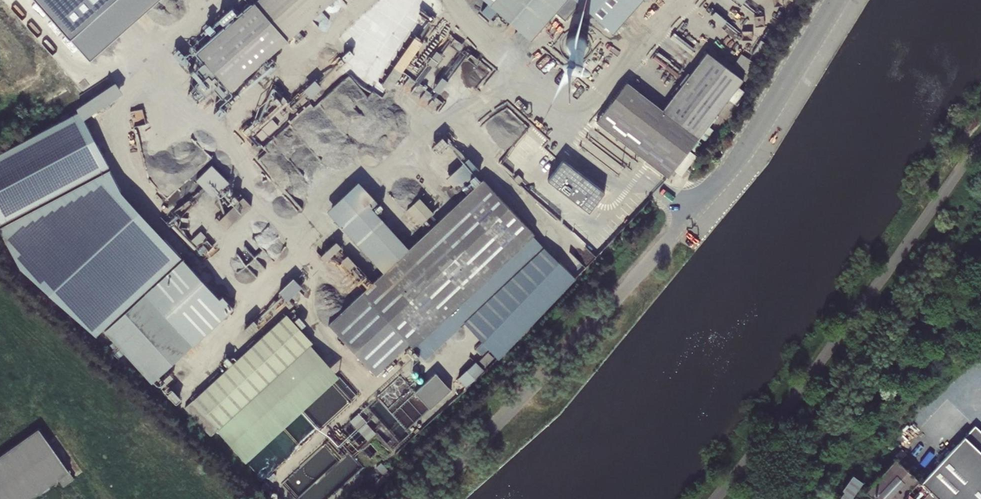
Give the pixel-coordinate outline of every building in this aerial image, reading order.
[(157,0),(37,0),(89,59),(157,0)] [(197,53),(230,91),(334,0),(257,0),(197,53)] [(530,39),(555,11),(565,19),(580,2),(613,31),(641,0),(486,0),(530,39)] [(710,17),(722,26),(727,21),(715,11),(710,17)] [(536,42),(577,50),(579,45),(584,46),(586,39),(539,29),(536,42)] [(415,37),(382,85),(389,90),(422,42),(415,37)] [(751,55),(758,59),(767,44),(761,40),(751,55)] [(169,51),(185,68),(197,57),(188,48),(183,52),(176,44),(169,51)] [(435,66),(442,52),(431,47),(425,60),(435,66)] [(711,48),(707,52),(743,80),(745,81),(749,77),(711,48)] [(674,170),(689,150),(699,137),(704,141),(713,129),(708,125),(743,80),(707,52),(663,110),(627,83),(596,122),(668,177),(674,170)] [(741,54),(734,65),(747,73),(754,62),(741,54)] [(440,76),(429,68),(419,82),(436,93),(454,68),(448,64),(440,76)] [(315,79),(303,90),(311,98),(322,87),(315,79)] [(0,153),(0,224),(108,167),(84,119),(123,93),(115,82),(76,108),(79,112),(0,153)] [(262,129),(256,135),(261,141),(267,135),(268,136),(278,127),(272,119),(261,129),(262,129)] [(689,150),(674,170),(681,176),(696,156),(689,150)] [(468,158),(451,174),(448,177),(455,184),(458,182),(461,185),(478,169),(468,158)] [(563,161),(548,181),(589,212),(604,192),(563,161)] [(211,165),(196,180),(213,196),(228,181),(211,165)] [(108,167),(0,224),(0,230),(20,268),(97,336),(103,331),(183,259),(121,192),(108,167)] [(358,182),(327,211),(383,273),(328,324),(375,374),(409,344),(412,348),(414,346),(427,362),(463,329),(461,327),(464,323),(482,342),(489,348),(498,359),(576,278),(534,235),(534,234),(483,179),(409,249),(372,208),(378,203),(358,182)] [(243,197),(219,220),(227,229),(251,206),(243,197)] [(419,198),(407,210),(420,224),(433,213),(419,198)] [(200,232),(191,240),(197,246),(206,238),(200,232)] [(341,246),(336,241),(320,256),(325,261),(341,246)] [(347,254),(341,260),(350,271),(357,266),(347,254)] [(183,259),(103,331),(152,384),(234,308),(223,295),(219,298),(183,259)] [(293,277),(278,292),(287,301),(302,286),(293,277)] [(245,462),(339,376),(310,345),(313,343),(286,314),(184,408),(210,436),(217,430),(245,462)] [(481,355),(489,348),(482,342),(475,348),(481,355)] [(488,351),(478,361),(485,368),(495,358),(488,351)] [(419,360),(415,363),(423,372),(427,368),(419,360)] [(476,360),(457,378),(466,387),(485,369),(476,360)] [(436,373),(414,392),(430,408),(451,389),(436,373)] [(358,413),(350,420),(368,440),(375,432),(358,413)] [(980,421),(926,477),(905,456),(874,488),(888,498),(980,498),(980,422),(980,421)] [(57,480),(63,486),(74,478),(39,428),(0,456),(0,498),(29,498),(57,480)] [(380,462),(375,467),(385,478),(391,473),(380,462)] [(862,494),(872,480),(863,473),(846,498),(869,498),(862,494)] [(265,484),(260,488),(267,496),(272,492),(265,484)]
